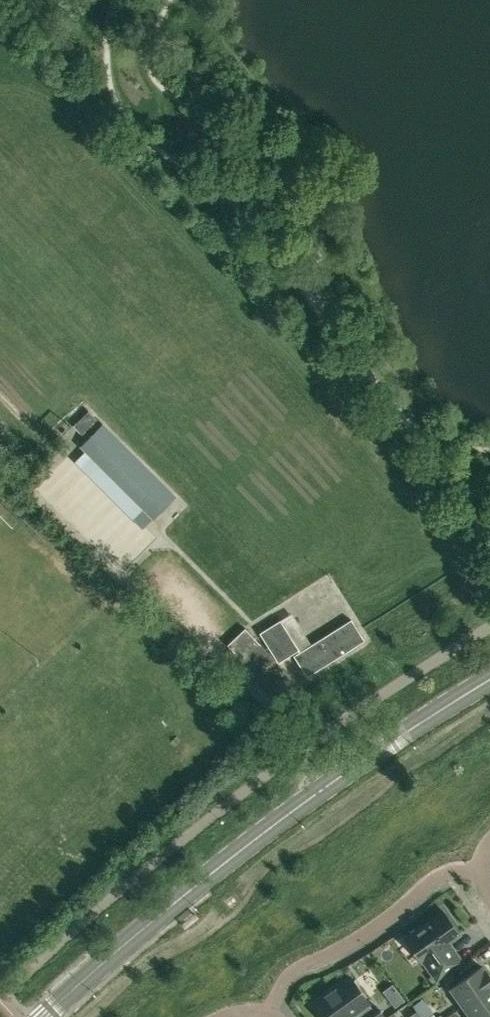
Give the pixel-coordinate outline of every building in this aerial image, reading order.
[(88,410),(73,425),(82,434),(97,419),(88,410)] [(103,425),(82,446),(85,449),(145,509),(153,517),(174,496),(103,425)] [(295,612),(285,619),(303,648),(313,642),(295,612)] [(260,632),(279,662),(299,649),(281,619),(260,632)] [(349,620),(291,656),(305,677),(362,641),(349,620)] [(255,638),(245,628),(227,644),(236,654),(255,638)] [(288,673),(260,643),(242,660),(270,690),(288,673)] [(463,960),(449,941),(459,933),(443,911),(404,938),(421,961),(423,960),(436,979),(463,960)] [(484,968),(482,969),(480,966),(451,986),(464,1005),(489,986),(489,976),(484,968)] [(321,1016),(345,1016),(355,1010),(359,1016),(379,1016),(382,1015),(375,1006),(370,1009),(366,1002),(367,1001),(349,977),(312,1004),(321,1016)] [(464,1005),(473,1016),(483,1016),(489,1012),(489,986),(464,1005)]
